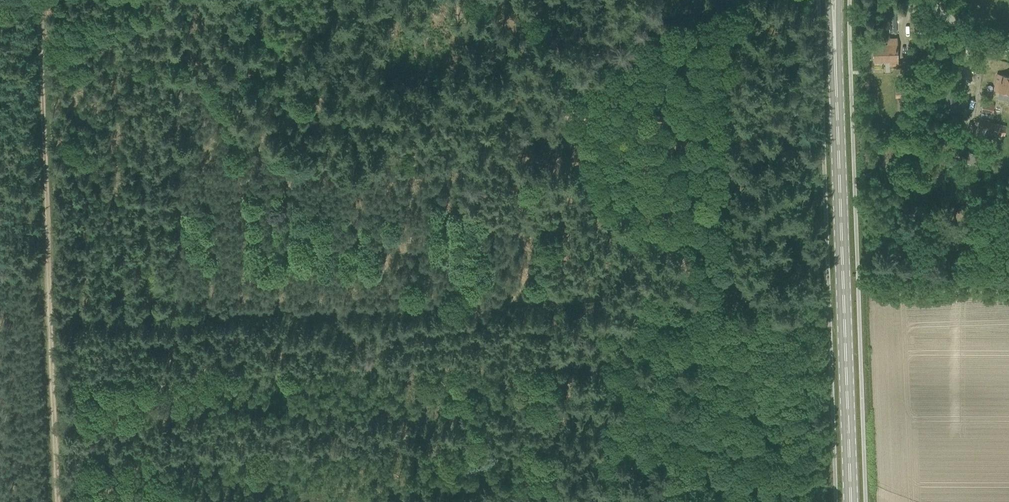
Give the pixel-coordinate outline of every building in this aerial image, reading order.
[(874,61),(884,61),(897,61),(896,38),(891,38),(891,44),(874,44),(874,61)] [(995,84),(993,90),(1008,94),(1008,77),(997,74),(995,84)] [(983,103),(981,111),(993,113),(994,105),(983,103)] [(979,120),(977,127),(993,130),(992,134),(1004,136),(1006,126),(979,120)] [(976,164),(978,154),(970,153),(968,163),(976,164)]
